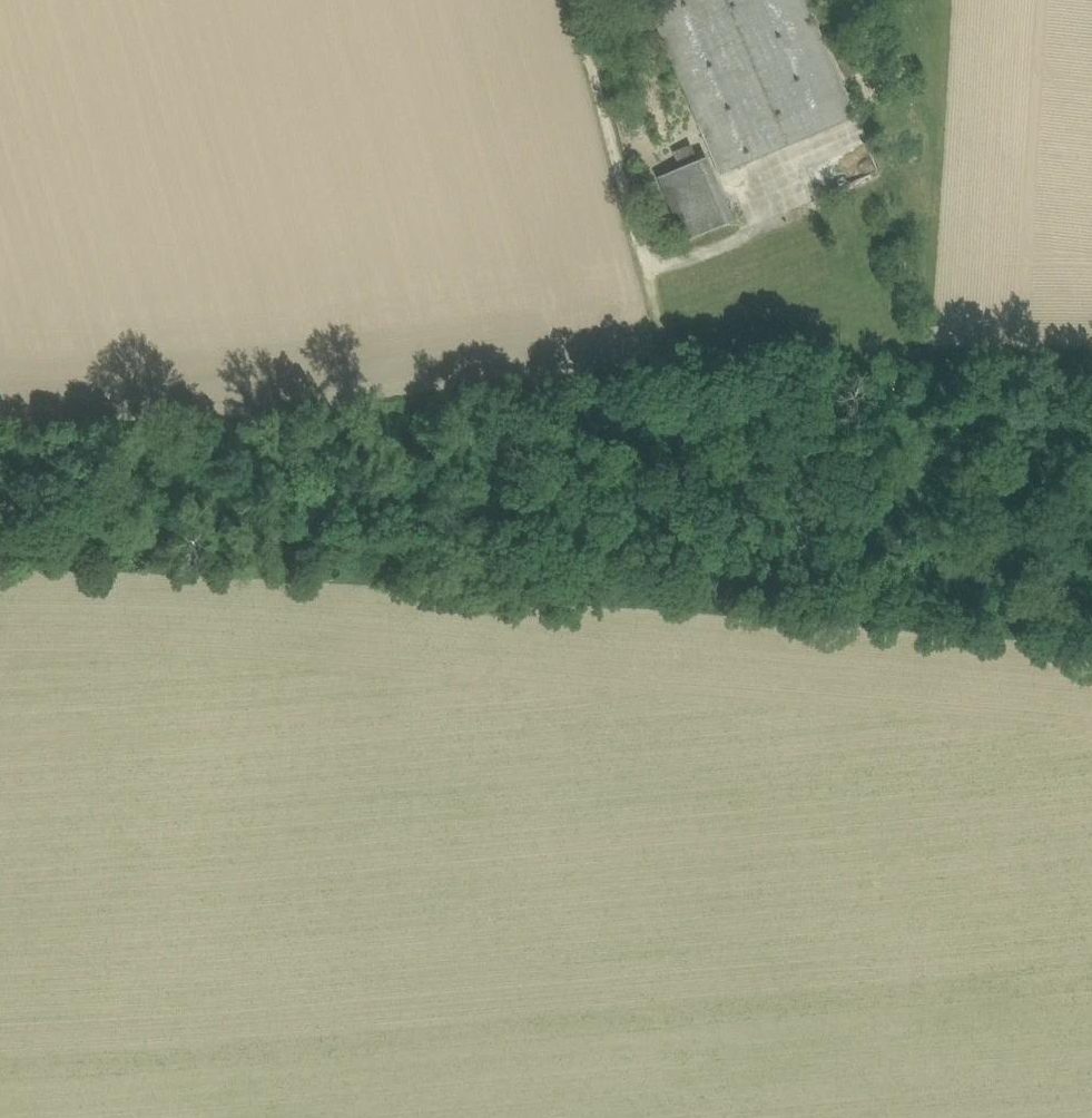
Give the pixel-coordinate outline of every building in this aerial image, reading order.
[(655,17),(716,160),(664,182),(695,254),(751,230),(731,181),(871,122),(819,0),(694,0),(655,17)] [(676,167),(702,158),(696,142),(670,152),(676,167)]
